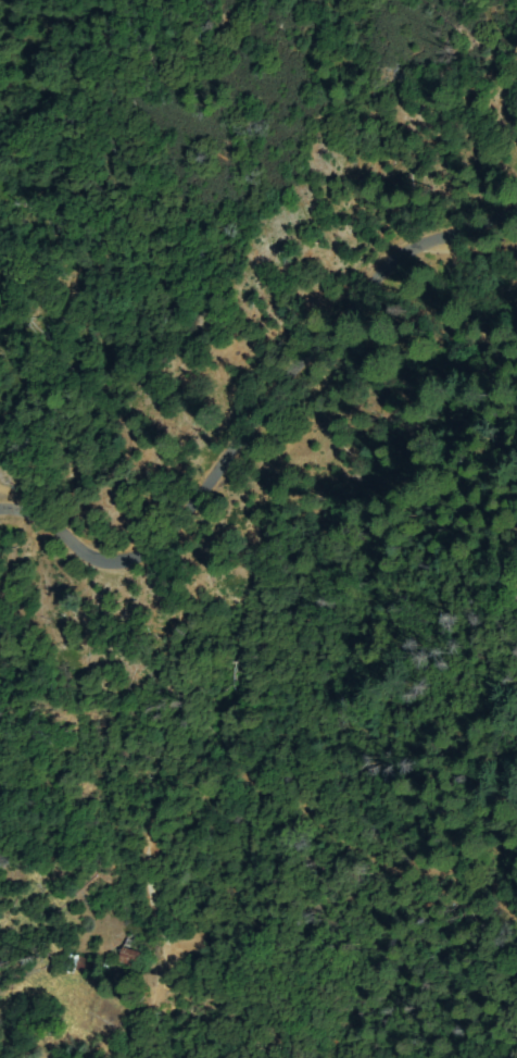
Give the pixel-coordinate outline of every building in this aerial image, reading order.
[(119,960),(123,948),(140,954),(136,966),(119,960)] [(103,961),(101,974),(64,969),(65,957),(103,961)]
